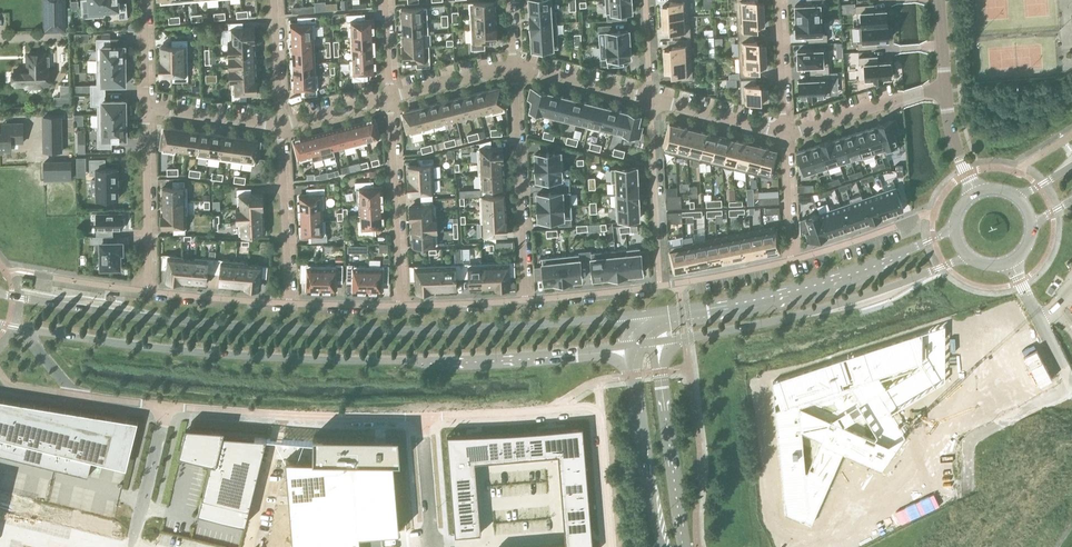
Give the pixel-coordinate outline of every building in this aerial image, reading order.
[(65,30),(64,0),(44,0),(45,31),(65,30)] [(83,18),(106,16),(105,11),(104,11),(103,0),(81,0),(83,18)] [(105,11),(118,9),(119,19),(128,18),(127,2),(119,3),(118,0),(119,0),(103,0),(104,11),(105,11)] [(553,0),(529,0),(530,12),(553,11),(553,10),(553,0)] [(606,13),(632,11),(631,0),(605,0),(606,13)] [(689,16),(688,1),(688,0),(678,0),(678,1),(669,2),(669,5),(663,5),(663,10),(663,16),(663,17),(689,16)] [(734,1),(734,9),(737,9),(737,15),(763,14),(763,12),(763,7),(763,2),(756,3),(756,0),(737,0),(737,1),(734,1)] [(824,19),(823,4),(826,4),(825,0),(812,0),(812,4),(795,5),(796,20),(824,19)] [(469,3),(470,16),(496,15),(495,9),(496,9),(496,4),(495,4),(495,1),(469,3)] [(326,2),(317,3),(318,11),(326,10),(326,4),(326,2)] [(869,4),(855,5),(856,12),(861,12),(862,26),(862,27),(887,25),(886,10),(869,11),(869,4)] [(402,16),(402,22),(428,21),(427,7),(402,8),(402,11),(401,11),(401,16),(402,16)] [(553,11),(530,12),(531,24),(557,22),(556,10),(553,10),(553,11)] [(348,22),(349,35),(374,34),(374,32),(375,32),(375,25),(373,25),(373,20),(363,21),(363,14),(346,14),(347,22),(348,22)] [(738,30),(739,36),(753,35),(753,29),(757,29),(757,26),(764,25),(764,21),(764,15),(763,15),(763,14),(737,15),(738,30)] [(470,16),(471,29),(496,28),(496,21),(497,21),(497,16),(496,16),(496,15),(470,16)] [(291,29),(289,30),(290,36),(291,36),(291,38),(316,37),(316,24),(317,24),(316,16),(300,17),(300,24),(290,24),(291,29)] [(690,31),(689,16),(663,17),(663,18),(663,24),(664,24),(664,28),(671,28),(671,32),(675,31),(675,37),(690,36),(690,31)] [(824,19),(796,20),(797,35),(813,34),(814,41),(828,40),(827,34),(824,34),(824,19)] [(403,35),(429,33),(428,21),(402,22),(403,28),(402,28),(402,33),(403,33),(403,35)] [(229,43),(255,42),(255,40),(255,35),(254,35),(254,28),(243,29),(243,22),(228,23),(229,43)] [(557,22),(531,24),(532,36),(558,34),(557,22)] [(611,25),(598,25),(600,46),(630,44),(629,30),(612,31),(611,25)] [(860,42),(858,42),(858,49),(872,48),(872,41),(888,40),(887,25),(862,27),(862,26),(859,26),(860,42)] [(496,29),(496,28),(471,29),(472,50),(485,49),(485,42),(497,42),(497,34),(497,29),(496,29)] [(374,34),(349,35),(349,36),(351,35),(352,48),(376,46),(375,39),(374,39),(374,34)] [(403,36),(402,36),(403,41),(404,47),(425,46),(424,34),(403,35),(403,36)] [(558,34),(532,36),(533,50),(559,48),(558,34)] [(754,41),(753,35),(739,36),(739,42),(739,57),(765,55),(765,54),(765,48),(765,44),(758,44),(758,41),(754,41)] [(316,37),(291,38),(291,44),(290,44),(290,51),(314,49),(314,37),(316,37)] [(97,60),(125,60),(125,46),(119,46),(111,46),(111,38),(96,38),(97,60)] [(665,60),(691,59),(690,44),(690,38),(675,39),(675,45),(671,45),(672,49),(665,49),(665,54),(665,59),(665,60)] [(161,61),(188,60),(188,39),(172,40),(172,46),(161,46),(161,53),(160,53),(160,58),(161,58),(161,61)] [(229,43),(230,55),(255,54),(255,53),(256,53),(256,48),(255,48),(255,42),(229,43)] [(630,44),(600,46),(601,66),(608,65),(608,66),(624,65),(624,61),(619,62),(619,58),(631,57),(630,44)] [(430,67),(429,45),(425,46),(404,47),(404,49),(403,49),(403,54),(404,54),(404,61),(416,61),(417,68),(430,67)] [(350,60),(375,59),(375,53),(376,53),(376,46),(352,48),(353,60),(350,60)] [(315,62),(314,49),(290,51),(292,51),(292,56),(291,56),(291,63),(315,62)] [(815,66),(815,72),(829,72),(828,50),(797,51),(798,66),(815,66)] [(45,53),(44,54),(40,54),(28,54),(28,65),(30,65),(31,71),(27,71),(27,69),(15,69),(16,72),(14,72),(14,82),(16,82),(16,85),(27,85),(27,86),(27,87),(28,87),(31,86),(41,86),(41,84),(49,84),(49,71),(48,69),(48,68),(45,68),(45,57),(45,54),(45,53)] [(255,54),(230,55),(231,68),(256,67),(256,66),(257,66),(257,61),(256,61),(255,54)] [(765,55),(739,57),(740,71),(741,77),(747,77),(756,77),(755,71),(759,71),(759,67),(766,67),(766,62),(766,57),(765,57),(765,55)] [(873,56),(859,57),(859,64),(865,63),(866,79),(874,78),(874,80),(883,79),(883,78),(891,77),(890,61),(873,63),(873,56)] [(375,59),(350,60),(351,74),(352,74),(352,81),(365,80),(364,73),(376,73),(375,68),(377,68),(376,61),(375,61),(375,59)] [(691,59),(665,60),(665,62),(665,67),(666,67),(666,72),(673,72),(673,75),(681,75),(682,81),(692,80),(692,74),(691,59)] [(125,60),(97,60),(97,72),(126,72),(126,68),(125,68),(125,60)] [(188,81),(188,60),(161,61),(161,64),(160,64),(160,69),(161,68),(161,75),(173,75),(173,82),(188,81)] [(315,74),(315,62),(291,63),(291,70),(293,70),(293,76),(318,75),(318,74),(315,74)] [(231,68),(231,81),(257,79),(256,73),(257,73),(257,68),(256,68),(256,67),(231,68)] [(126,74),(126,72),(97,72),(97,84),(91,84),(91,94),(106,93),(106,85),(126,84),(125,74),(126,74)] [(829,72),(815,72),(816,79),(799,80),(800,96),(808,95),(808,97),(817,96),(817,95),(830,94),(829,72)] [(612,85),(614,75),(603,73),(601,83),(612,85)] [(319,88),(318,75),(293,76),(293,78),(292,78),(292,85),(293,85),(294,90),(304,89),(304,96),(318,95),(317,88),(319,88)] [(756,84),(756,78),(741,79),(742,103),(761,102),(761,100),(768,99),(767,97),(768,97),(767,92),(767,87),(760,88),(760,84),(756,84)] [(257,79),(231,81),(232,101),(247,100),(247,94),(257,93),(257,86),(258,86),(258,81),(257,81),(257,79)] [(486,90),(493,114),(505,111),(503,104),(507,104),(505,96),(501,97),(499,87),(486,90)] [(543,112),(542,112),(547,92),(530,88),(528,98),(532,99),(529,114),(542,117),(543,112)] [(491,110),(492,114),(493,114),(486,90),(475,93),(480,113),(491,110)] [(346,94),(348,102),(358,99),(356,91),(346,94)] [(542,112),(543,112),(554,115),(559,95),(547,92),(542,112)] [(106,101),(106,93),(91,94),(91,105),(97,105),(97,115),(126,114),(126,111),(126,101),(106,101)] [(463,96),(468,116),(480,113),(475,93),(463,96)] [(570,98),(559,95),(554,115),(565,118),(570,98)] [(457,119),(468,116),(463,96),(452,99),(457,119)] [(570,98),(565,118),(577,121),(582,101),(570,98)] [(440,102),(445,122),(457,119),(452,99),(440,102)] [(594,104),(582,101),(577,121),(589,124),(594,104)] [(309,102),(294,107),(296,116),(311,111),(309,102)] [(433,125),(445,122),(440,102),(428,105),(433,125)] [(594,104),(589,124),(600,127),(605,107),(594,104)] [(428,105),(417,108),(423,132),(424,134),(434,131),(433,125),(428,105)] [(617,110),(605,107),(600,127),(612,130),(617,110)] [(423,132),(417,108),(404,111),(407,121),(404,122),(406,129),(409,129),(411,135),(423,132)] [(623,132),(624,133),(629,113),(617,110),(612,130),(623,132)] [(624,133),(623,132),(622,137),(635,140),(636,136),(640,137),(643,127),(638,126),(641,116),(629,113),(624,133)] [(126,114),(97,115),(98,127),(126,126),(126,117),(126,114)] [(62,152),(61,132),(61,129),(61,117),(43,117),(44,129),(44,132),(44,152),(62,152)] [(366,141),(367,141),(379,138),(374,119),(362,122),(366,141)] [(895,119),(877,125),(878,125),(885,148),(884,148),(886,153),(887,153),(889,159),(901,155),(899,149),(900,148),(894,130),(899,129),(895,119)] [(355,144),(355,147),(368,144),(367,141),(366,141),(362,122),(351,125),(355,144)] [(23,132),(23,123),(6,124),(6,133),(0,133),(0,153),(4,153),(4,150),(12,150),(11,142),(23,142),(23,132)] [(676,154),(683,127),(670,124),(669,131),(667,131),(665,139),(667,139),(664,151),(676,154)] [(355,144),(351,125),(340,128),(344,147),(355,144)] [(877,125),(866,129),(873,151),(874,151),(884,148),(885,148),(878,125),(877,125)] [(126,126),(98,127),(98,147),(112,147),(112,139),(120,139),(126,139),(126,126)] [(163,145),(162,152),(175,154),(176,149),(178,129),(166,127),(164,137),(161,136),(160,144),(163,145)] [(676,154),(688,157),(694,130),(683,127),(676,154)] [(344,147),(340,128),(329,131),(333,150),(334,150),(344,147)] [(187,151),(190,130),(178,129),(176,149),(187,151)] [(866,129),(855,133),(862,155),(863,159),(875,155),(874,151),(873,151),(866,129)] [(198,152),(201,132),(190,130),(187,151),(197,152),(198,152)] [(688,157),(699,160),(706,133),(694,130),(688,157)] [(334,150),(333,150),(329,131),(318,134),(324,158),(331,156),(332,159),(336,158),(334,150)] [(209,158),(212,133),(201,132),(198,152),(197,152),(197,156),(209,158)] [(209,158),(208,165),(219,166),(220,160),(223,135),(212,133),(209,158)] [(711,163),(718,136),(706,133),(699,160),(711,163)] [(843,136),(851,159),(862,155),(855,133),(843,136)] [(312,158),(313,161),(324,158),(318,134),(307,136),(312,158)] [(220,160),(231,161),(235,136),(223,135),(220,160)] [(231,161),(242,163),(246,138),(235,136),(231,161)] [(312,158),(307,136),(294,140),(300,161),(312,158)] [(722,166),(729,138),(718,136),(711,163),(722,166)] [(851,159),(843,136),(833,140),(832,140),(839,162),(851,159)] [(258,140),(246,138),(242,163),(255,165),(256,158),(259,158),(260,150),(257,150),(258,140)] [(722,166),(734,169),(741,141),(729,138),(722,166)] [(832,139),(820,143),(820,144),(821,144),(828,166),(830,173),(842,170),(839,162),(832,140),(833,140),(832,139)] [(477,149),(478,162),(503,161),(503,160),(504,160),(504,155),(503,155),(502,147),(492,148),(491,140),(479,143),(480,149),(477,149)] [(746,172),(752,144),(741,141),(734,169),(746,172)] [(746,172),(757,175),(764,147),(752,144),(746,172)] [(809,147),(816,170),(828,166),(821,144),(820,144),(809,147)] [(764,147),(757,175),(770,178),(773,165),(774,166),(776,158),(775,157),(776,150),(764,147)] [(804,174),(816,170),(809,147),(797,151),(801,165),(799,166),(799,174),(803,173),(804,174)] [(536,167),(564,165),(563,152),(535,153),(536,167)] [(434,178),(433,158),(419,158),(419,165),(409,165),(409,179),(434,178)] [(105,159),(90,159),(90,175),(97,175),(97,179),(92,179),(92,198),(97,198),(97,199),(118,199),(118,168),(105,168),(105,159)] [(72,179),(71,161),(44,162),(45,180),(72,179)] [(503,167),(503,161),(478,162),(478,175),(504,174),(504,172),(504,167),(503,167)] [(592,176),(606,176),(605,164),(592,164),(592,176)] [(349,165),(341,167),(343,173),(351,171),(349,165)] [(570,185),(569,178),(565,178),(564,165),(536,167),(537,180),(556,179),(557,186),(570,185)] [(614,182),(617,182),(638,181),(637,167),(611,168),(611,183),(614,183),(614,182)] [(482,189),(476,189),(476,196),(479,196),(494,195),(494,188),(504,187),(504,180),(505,180),(505,175),(504,175),(504,174),(478,175),(481,175),(482,189)] [(433,199),(432,192),(435,192),(434,178),(409,179),(410,193),(421,193),(421,199),(433,199)] [(188,201),(187,187),(185,187),(185,180),(173,181),(173,187),(162,188),(162,195),(162,200),(163,201),(188,201)] [(384,201),(382,201),(382,200),(383,200),(383,193),(382,193),(382,188),(372,188),(371,181),(355,182),(355,189),(357,189),(357,202),(384,201)] [(618,194),(638,193),(638,181),(617,182),(614,182),(614,183),(614,194),(615,194),(618,194)] [(572,205),(571,192),(570,192),(570,185),(557,186),(557,192),(537,193),(538,207),(572,205)] [(299,209),(325,208),(324,195),(325,195),(325,187),(309,188),(309,195),(299,196),(299,201),(298,201),(298,208),(300,208),(300,209),(299,209)] [(883,191),(891,213),(904,209),(899,196),(901,195),(899,187),(896,188),(896,187),(883,191)] [(263,208),(263,206),(264,206),(264,201),(263,201),(262,194),(252,194),(251,188),(237,189),(238,209),(263,208)] [(698,188),(689,189),(689,200),(698,199),(698,188)] [(883,191),(873,195),(880,217),(881,217),(891,213),(883,191)] [(615,194),(616,206),(639,205),(638,193),(618,194),(615,194)] [(479,196),(480,209),(505,208),(505,207),(506,207),(506,202),(505,202),(505,195),(494,195),(479,196)] [(861,195),(850,199),(851,203),(851,202),(859,224),(869,221),(870,221),(862,199),(862,198),(861,195)] [(869,222),(881,218),(881,217),(880,217),(873,195),(862,198),(862,199),(870,221),(869,221),(869,222)] [(436,218),(436,205),(433,205),(433,199),(421,199),(421,205),(411,206),(411,213),(410,213),(410,218),(411,218),(411,220),(436,218)] [(188,201),(163,201),(163,208),(162,208),(162,213),(163,212),(163,214),(188,213),(188,201)] [(383,214),(383,208),(384,208),(384,201),(357,202),(357,203),(360,203),(360,214),(358,215),(383,214)] [(851,203),(841,206),(848,228),(859,224),(851,202),(851,203)] [(572,225),(571,218),(572,218),(572,205),(538,207),(539,220),(558,219),(559,226),(572,225)] [(616,220),(639,219),(639,205),(616,206),(616,220)] [(838,232),(848,228),(841,206),(830,210),(838,232)] [(264,220),(264,219),(264,214),(263,214),(263,208),(238,209),(238,221),(264,220)] [(325,208),(299,209),(299,216),(300,216),(300,222),(326,221),(326,220),(323,220),(322,209),(325,209),(325,208)] [(483,222),(506,221),(506,214),(507,214),(506,209),(505,209),(505,208),(480,209),(481,222),(483,222)] [(819,214),(827,236),(828,236),(827,235),(838,232),(830,210),(819,214)] [(682,211),(667,212),(667,219),(671,219),(671,223),(682,222),(682,211)] [(122,213),(93,214),(94,236),(111,236),(113,236),(116,236),(116,229),(122,229),(122,224),(124,224),(124,218),(122,218),(122,213)] [(188,213),(163,214),(163,215),(162,215),(162,220),(163,220),(163,227),(174,227),(174,234),(186,233),(185,214),(188,214),(188,213)] [(385,222),(384,216),(383,216),(383,214),(358,215),(358,228),(357,228),(358,236),(374,235),(374,228),(384,227),(383,222),(385,222)] [(827,236),(819,214),(806,218),(811,231),(806,233),(809,243),(827,236)] [(437,231),(436,218),(411,220),(412,226),(411,226),(411,231),(412,231),(412,232),(437,231)] [(238,221),(239,235),(264,234),(264,226),(265,226),(265,221),(264,221),(264,220),(238,221)] [(326,221),(300,222),(301,224),(299,224),(300,231),(301,231),(301,236),(311,235),(312,242),(328,241),(327,234),(326,234),(326,221)] [(483,222),(481,222),(478,222),(479,236),(484,235),(484,242),(496,241),(496,235),(507,234),(506,227),(507,227),(507,222),(506,222),(506,221),(483,222)] [(761,228),(766,253),(780,250),(779,244),(780,244),(778,236),(777,236),(775,225),(761,228)] [(755,255),(766,253),(761,228),(750,230),(755,255)] [(755,255),(750,230),(739,232),(744,257),(755,255)] [(412,239),(411,239),(412,244),(413,244),(413,246),(438,244),(437,231),(412,232),(412,239)] [(733,260),(744,257),(739,232),(728,235),(733,260)] [(733,260),(728,235),(717,237),(722,262),(733,260)] [(94,236),(93,236),(93,244),(101,243),(102,268),(120,267),(120,253),(122,253),(122,242),(111,243),(111,236),(94,236)] [(710,264),(722,262),(717,237),(706,239),(710,264)] [(710,264),(706,239),(694,241),(699,266),(710,264)] [(688,268),(699,266),(694,241),(683,243),(688,268)] [(675,271),(688,268),(683,243),(670,246),(672,257),(671,257),(672,265),(673,265),(675,271)] [(627,249),(628,254),(630,275),(643,273),(640,247),(627,249)] [(615,250),(616,256),(618,276),(630,275),(628,254),(627,249),(615,250)] [(615,250),(603,251),(606,277),(618,276),(616,256),(615,250)] [(579,254),(567,255),(569,281),(582,280),(581,267),(586,267),(585,251),(579,252),(579,254)] [(594,279),(606,277),(603,251),(591,253),(591,251),(585,251),(586,267),(592,266),(594,279)] [(184,256),(163,254),(162,269),(168,269),(167,280),(175,280),(175,281),(179,282),(180,281),(181,281),(183,259),(184,256)] [(566,255),(555,256),(555,262),(557,282),(569,281),(567,255),(566,255)] [(545,284),(557,282),(555,262),(555,256),(542,258),(543,266),(534,267),(535,278),(544,277),(545,284)] [(215,259),(195,257),(195,260),(193,282),(195,282),(195,283),(200,283),(207,283),(208,273),(214,273),(215,259)] [(183,259),(181,281),(187,282),(192,283),(192,282),(193,282),(195,260),(183,259)] [(215,259),(214,273),(220,274),(220,284),(227,285),(227,286),(232,286),(232,285),(233,285),(235,260),(215,259)] [(235,260),(233,285),(234,286),(239,287),(239,286),(246,287),(248,261),(235,260)] [(248,261),(246,287),(247,287),(247,288),(252,288),(252,287),(259,288),(260,277),(267,278),(268,266),(248,264),(248,261)] [(509,287),(509,276),(515,276),(515,261),(495,262),(496,287),(497,287),(497,288),(502,288),(502,287),(509,287)] [(495,262),(482,263),(483,288),(484,288),(484,289),(489,289),(489,288),(496,287),(495,262)] [(322,265),(308,265),(308,264),(301,263),(301,280),(308,280),(308,290),(312,290),(312,291),(320,291),(320,290),(322,290),(322,265)] [(482,263),(462,264),(463,278),(469,278),(470,289),(477,288),(477,289),(482,289),(482,288),(483,288),(482,263)] [(322,265),(322,290),(323,290),(323,291),(331,291),(331,290),(336,290),(336,280),(343,280),(343,264),(336,264),(336,265),(322,265)] [(368,266),(355,265),(355,264),(347,264),(347,280),(354,280),(354,291),(358,291),(358,292),(366,292),(366,291),(368,291),(368,266)] [(442,264),(430,265),(431,290),(437,290),(437,291),(442,291),(442,290),(443,290),(442,264)] [(462,264),(442,264),(443,290),(445,290),(450,290),(450,289),(457,289),(456,278),(463,278),(462,264)] [(368,291),(369,291),(369,292),(377,292),(377,291),(382,291),(382,281),(389,281),(389,265),(382,265),(382,266),(368,266),(368,291)] [(430,265),(410,266),(410,280),(417,280),(417,291),(425,290),(425,291),(430,291),(429,290),(431,290),(430,265)] [(946,324),(772,381),(784,513),(811,525),(843,453),(882,471),(906,436),(892,413),(946,381),(946,324)] [(106,451),(107,418),(53,416),(0,402),(0,454),(88,476),(92,460),(105,460),(106,451)] [(186,426),(179,455),(186,456),(211,463),(198,513),(199,513),(245,524),(267,439),(267,438),(224,435),(225,429),(186,426)] [(559,429),(542,430),(544,455),(559,454),(585,452),(583,427),(559,429)] [(542,430),(529,431),(531,457),(544,455),(542,430)] [(529,431),(515,432),(517,458),(531,457),(529,431)] [(515,432),(502,433),(504,459),(517,458),(515,432)] [(502,433),(489,434),(491,460),(504,459),(502,433)] [(472,434),(448,435),(450,463),(475,461),(491,460),(489,434),(472,434)] [(286,459),(293,546),(361,546),(360,534),(399,530),(394,461),(401,461),(398,436),(385,436),(385,438),(375,438),(375,436),(313,435),(313,459),(286,459)] [(585,452),(559,454),(560,467),(586,465),(585,452)] [(475,461),(450,463),(451,474),(476,472),(475,461)] [(586,465),(560,467),(561,480),(587,478),(586,465)] [(476,472),(451,474),(452,486),(477,484),(476,472)] [(587,478),(561,480),(562,492),(588,490),(587,478)] [(477,484),(452,486),(453,497),(478,495),(477,484)] [(588,490),(562,492),(563,505),(589,503),(588,490)] [(73,540),(80,511),(0,491),(0,522),(73,540)] [(478,495),(453,497),(454,509),(479,507),(478,495)] [(589,503),(563,505),(564,518),(590,516),(589,503)] [(479,507),(454,509),(455,520),(480,518),(479,507)] [(590,516),(564,518),(565,531),(591,528),(590,516)] [(480,518),(455,520),(456,535),(457,535),(481,533),(480,518)] [(565,531),(566,543),(566,546),(593,546),(591,528),(565,531)]
